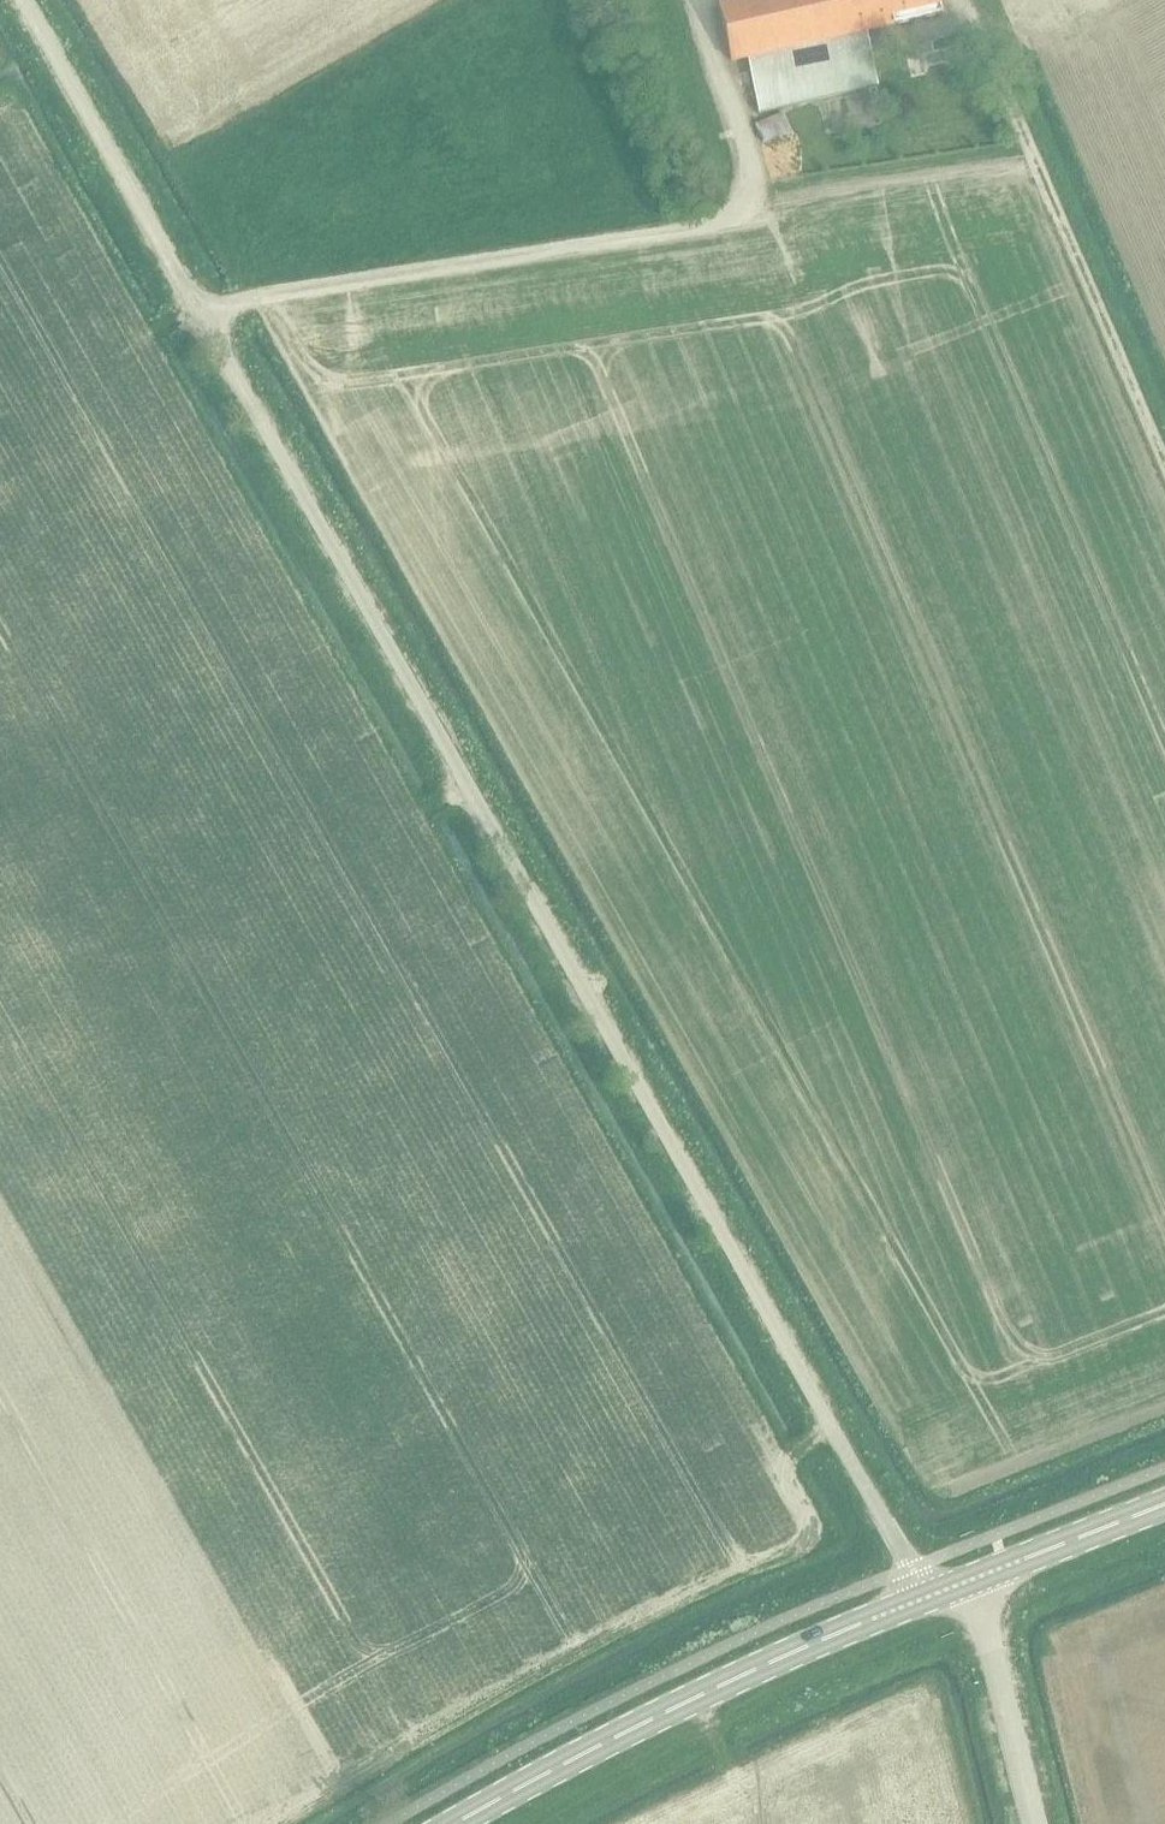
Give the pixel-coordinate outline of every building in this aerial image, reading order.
[(717,4),(730,62),(741,60),(753,115),(873,89),(861,34),(893,27),(892,23),(940,13),(937,0),(734,0),(717,4)] [(752,126),(759,142),(785,130),(778,115),(752,126)]
